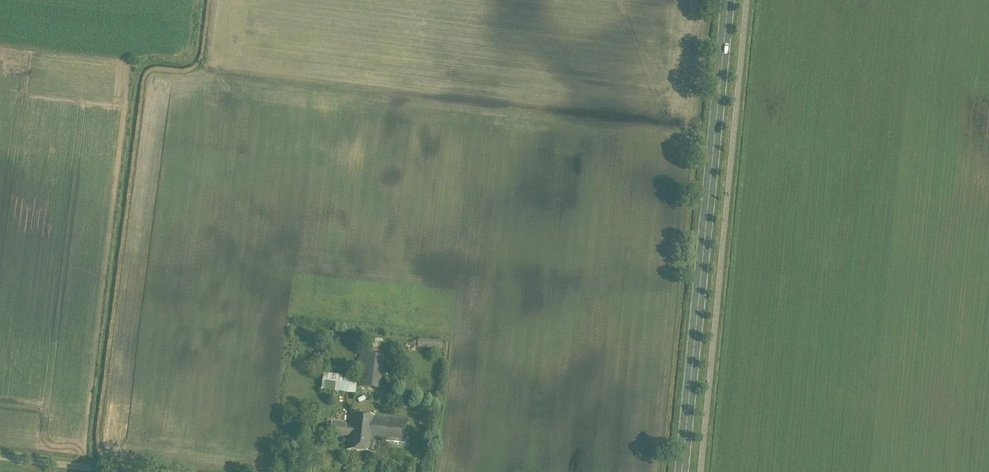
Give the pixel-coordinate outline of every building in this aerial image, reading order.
[(380,391),(383,358),(359,356),(356,388),(380,391)] [(355,395),(356,377),(322,374),(320,391),(355,395)] [(405,444),(408,420),(350,415),(349,427),(329,425),(328,434),(348,436),(347,451),(371,453),(372,441),(405,444)]
